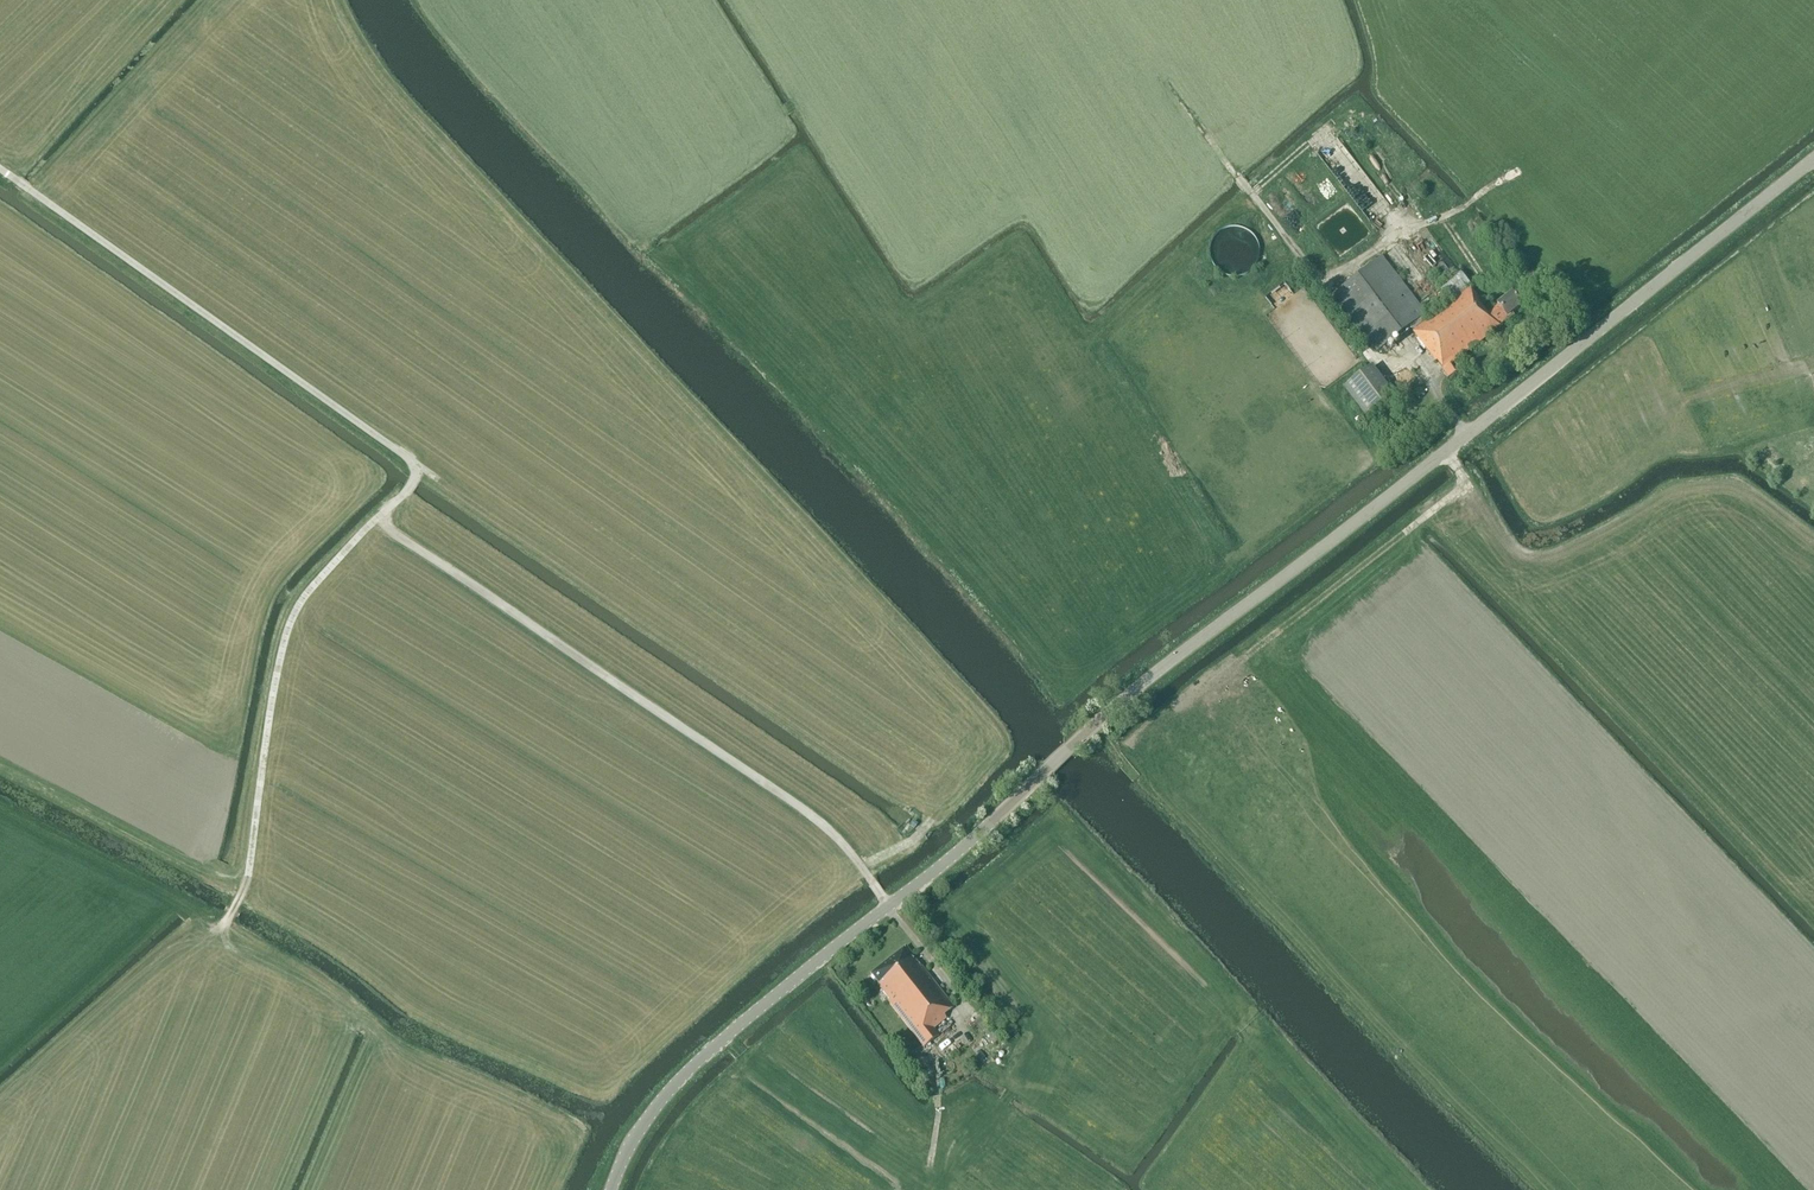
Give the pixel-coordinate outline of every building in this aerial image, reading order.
[(1338,137),(1323,147),(1330,157),(1345,146),(1338,137)] [(1424,325),(1419,319),(1426,314),(1382,258),(1334,295),(1377,352),(1410,328),(1414,333),(1437,363),(1438,362),(1444,371),(1443,372),(1448,379),(1461,370),(1455,363),(1501,327),(1499,324),(1507,318),(1509,321),(1515,317),(1513,314),(1522,307),(1512,294),(1489,313),(1470,289),(1452,303),(1424,325)] [(1452,303),(1472,287),(1459,271),(1440,287),(1452,303)] [(1366,418),(1394,396),(1373,368),(1344,390),(1366,418)] [(913,961),(911,958),(913,957),(906,947),(871,975),(880,987),(878,989),(924,1048),(938,1036),(933,1029),(934,1028),(939,1035),(948,1028),(942,1021),(945,1019),(943,1016),(953,1008),(921,967),(920,968),(914,960),(913,961)] [(992,1046),(1001,1039),(983,1016),(974,1022),(982,1032),(992,1046)] [(904,1053),(907,1057),(915,1052),(911,1047),(904,1053)] [(914,1072),(924,1065),(917,1055),(907,1062),(914,1072)]
